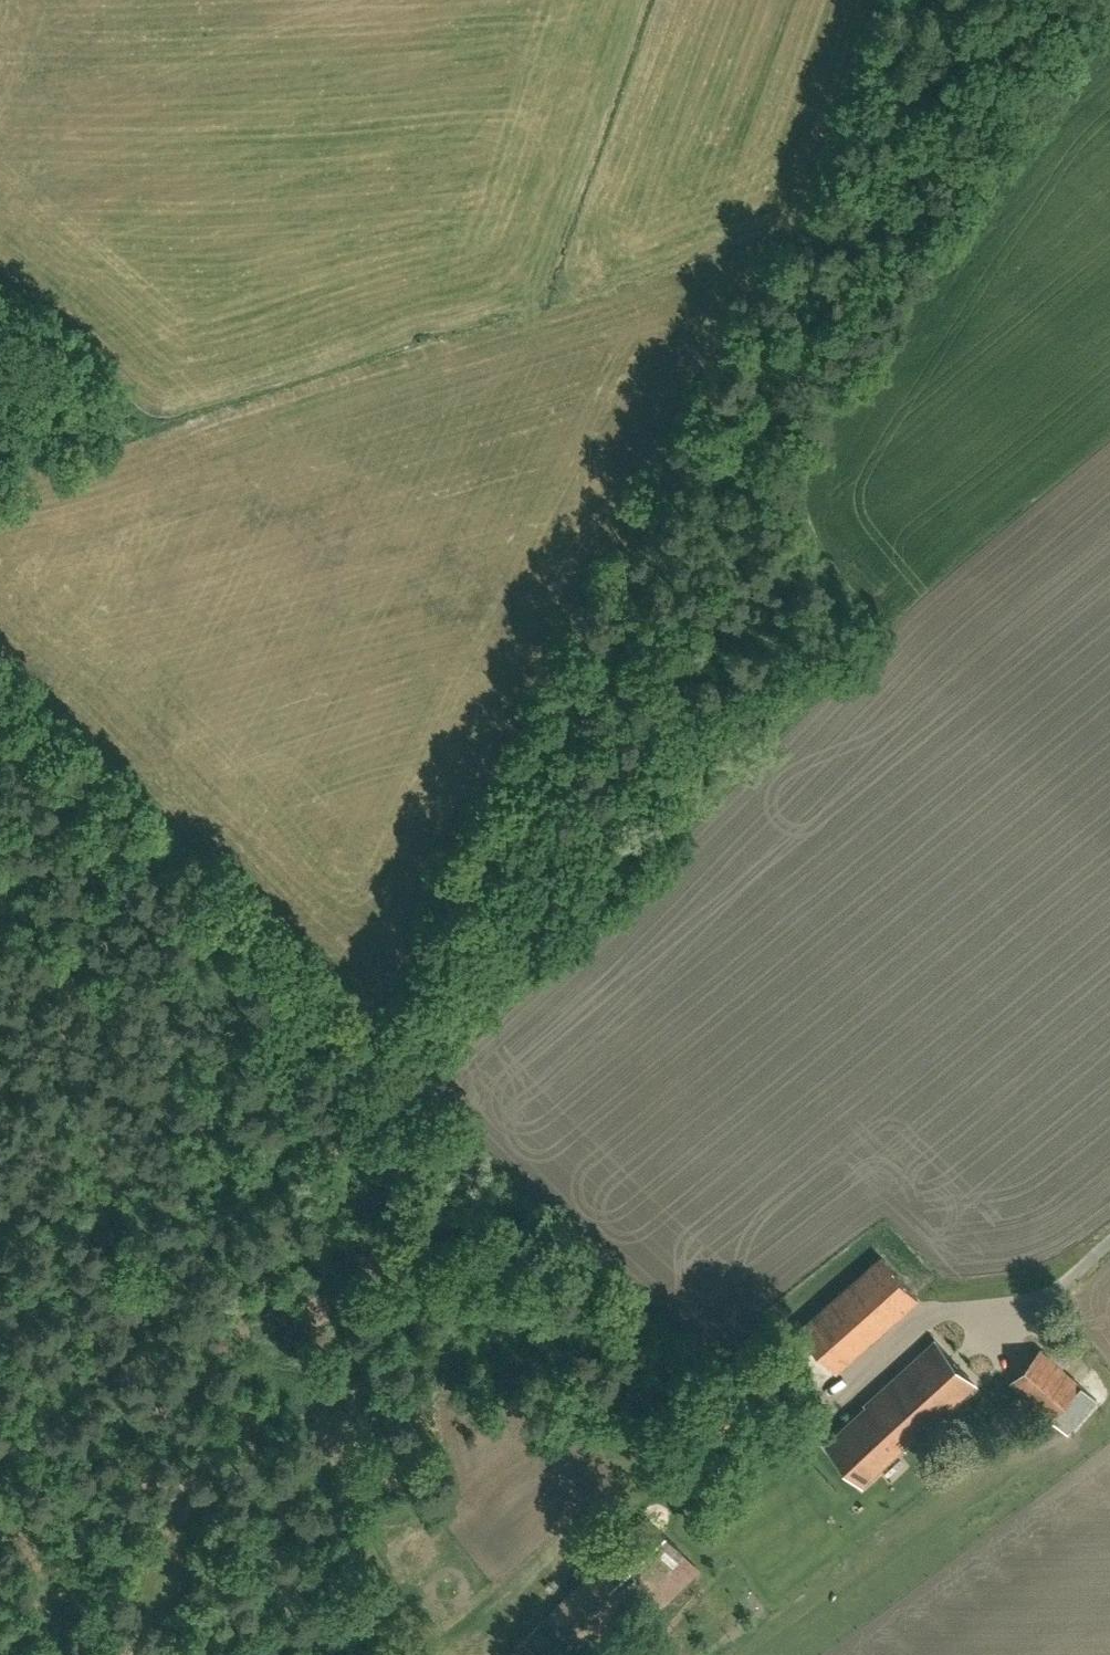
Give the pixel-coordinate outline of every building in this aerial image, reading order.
[(807,1321),(842,1365),(923,1298),(888,1254),(807,1321)] [(831,1442),(867,1482),(977,1386),(942,1346),(831,1442)] [(1015,1385),(1050,1420),(1083,1386),(1048,1351),(1015,1385)] [(531,1654),(586,1654),(687,1559),(649,1519),(519,1643),(531,1654)]
